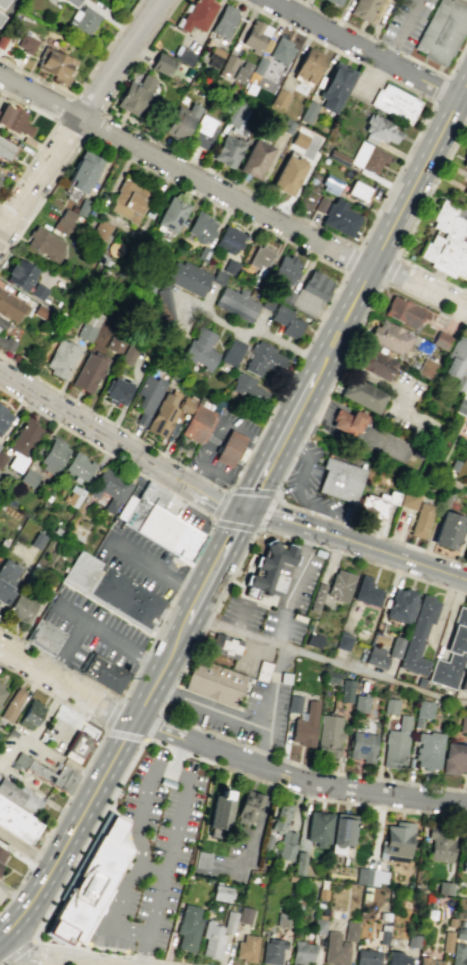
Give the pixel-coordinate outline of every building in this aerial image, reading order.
[(202,32),(217,5),(209,1),(209,0),(192,0),(176,28),(186,33),(190,25),(202,32)] [(349,10),(354,0),(380,0),(368,23),(354,16),(355,13),(349,10)] [(413,47),(437,0),(448,0),(456,0),(466,6),(466,24),(443,68),(420,56),(423,53),(413,47)] [(68,22),(86,36),(100,17),(82,3),(68,22)] [(227,39),(238,10),(221,4),(211,33),(227,39)] [(258,54),(271,28),(253,19),(240,45),(258,54)] [(38,41),(22,33),(15,46),(30,55),(38,41)] [(277,37),(268,57),(287,66),(296,46),(277,37)] [(34,69),(67,84),(77,61),(44,46),(34,69)] [(195,55),(178,46),(171,57),(189,66),(195,55)] [(324,54),(304,47),(293,77),(313,84),(324,54)] [(175,60),(157,52),(150,68),(167,76),(175,60)] [(240,60),(226,54),(219,73),(243,83),(251,64),(240,59),(240,60)] [(319,107),(335,114),(355,71),(333,61),(317,96),(322,99),(319,107)] [(153,78),(141,74),(139,83),(126,78),(116,108),(140,116),(153,78)] [(380,89),(384,83),(420,102),(409,125),(368,104),(377,88),(380,89)] [(283,109),(289,94),(276,89),(270,104),(283,109)] [(223,123),(235,100),(246,106),(234,128),(223,123)] [(299,120),(309,124),(317,105),(307,100),(299,120)] [(28,138),(33,127),(23,123),(27,115),(1,103),(0,106),(0,125),(28,138)] [(164,134),(184,142),(198,106),(190,103),(187,110),(175,105),(164,134)] [(362,139),(366,134),(366,132),(363,130),(366,123),(364,122),(369,113),(393,124),(391,127),(399,131),(393,143),(385,140),(383,142),(377,139),(374,145),(362,139)] [(212,127),(214,120),(201,115),(189,143),(207,150),(216,128),(212,127)] [(278,130),(283,119),(294,124),(289,135),(278,130)] [(289,143),(295,131),(307,137),(301,149),(289,143)] [(211,158),(223,134),(243,145),(230,169),(211,158)] [(237,170),(254,139),(272,148),(256,180),(237,170)] [(0,140),(0,158),(7,162),(15,149),(0,140)] [(389,156),(384,163),(382,161),(374,173),(366,170),(365,171),(349,162),(360,140),(389,156)] [(85,194),(102,160),(82,150),(64,184),(85,194)] [(269,186),(286,154),(306,165),(289,197),(269,186)] [(335,195),(341,180),(325,174),(319,189),(335,195)] [(108,213),(136,223),(145,198),(143,197),(146,187),(121,178),(108,213)] [(353,179),(370,188),(366,197),(366,199),(364,202),(363,203),(360,202),(360,200),(346,192),(353,179)] [(328,199),(307,191),(301,207),(311,211),(312,210),(323,214),(328,199)] [(154,223),(169,195),(188,205),(173,233),(154,223)] [(334,197),(345,203),(343,208),(359,216),(349,238),(320,222),(324,215),(322,214),(328,202),(330,203),(331,202),(332,202),(334,197)] [(466,281),(466,251),(466,222),(454,215),(458,207),(441,199),(413,253),(466,281)] [(53,229),(66,235),(76,214),(62,207),(53,229)] [(186,232),(197,212),(216,223),(206,242),(186,232)] [(101,242),(111,227),(99,219),(89,234),(101,242)] [(215,244),(226,225),(243,234),(232,253),(215,244)] [(24,247),(58,263),(62,252),(59,251),(64,241),(34,226),(24,247)] [(247,266),(263,273),(272,251),(256,244),(247,266)] [(196,257),(202,246),(210,250),(204,261),(196,257)] [(289,287),(301,263),(282,253),(270,278),(289,287)] [(37,269),(14,258),(4,281),(27,291),(37,269)] [(221,270),(227,258),(238,264),(231,275),(221,270)] [(199,297),(171,282),(183,260),(211,276),(199,297)] [(210,281),(216,269),(226,275),(220,287),(210,281)] [(323,302),(330,288),(333,283),(308,270),(298,289),(323,302)] [(29,294),(41,301),(47,290),(35,283),(29,294)] [(213,305),(223,285),(258,304),(248,323),(213,305)] [(157,289),(161,320),(173,319),(170,288),(157,289)] [(0,291),(0,314),(19,323),(27,304),(0,291)] [(260,305),(266,295),(276,300),(270,310),(260,305)] [(425,320),(429,311),(391,295),(383,315),(414,328),(418,317),(425,320)] [(290,316),(293,312),(277,303),(269,319),(284,326),(280,333),(295,340),(304,323),(290,316)] [(77,336),(90,342),(102,317),(89,310),(77,336)] [(368,340),(402,357),(413,335),(378,319),(368,340)] [(210,371),(218,353),(209,349),(215,334),(197,326),(182,358),(210,371)] [(430,344),(437,330),(452,338),(445,351),(430,344)] [(9,353),(15,343),(0,334),(0,348),(9,353)] [(220,359),(232,336),(245,343),(232,366),(220,359)] [(455,379),(462,364),(466,366),(466,341),(456,337),(440,372),(455,379)] [(58,338),(79,348),(63,379),(48,372),(50,369),(44,365),(58,338)] [(256,341),(243,370),(259,377),(264,366),(278,373),(286,356),(256,341)] [(119,361),(129,366),(137,349),(128,344),(119,361)] [(395,361),(365,347),(356,367),(386,381),(395,361)] [(87,351),(92,355),(94,351),(108,358),(103,368),(104,369),(98,380),(97,379),(89,395),(70,384),(87,351)] [(416,371),(423,357),(437,364),(430,378),(416,371)] [(263,404),(268,392),(254,386),(256,380),(237,372),(230,392),(263,404)] [(140,411),(135,424),(146,428),(164,382),(144,374),(136,394),(140,395),(135,409),(140,411)] [(101,399),(123,407),(131,384),(110,376),(101,399)] [(377,413),(385,393),(347,377),(339,396),(377,413)] [(178,410),(173,407),(179,395),(164,388),(146,429),(171,441),(178,425),(172,422),(178,410)] [(461,397),(466,400),(466,408),(464,414),(455,410),(461,397)] [(198,445),(215,414),(195,404),(178,434),(198,445)] [(12,413),(0,406),(0,435),(12,413)] [(366,417),(353,410),(350,415),(337,409),(329,426),(355,438),(366,417)] [(43,427),(25,417),(7,450),(13,453),(7,466),(18,472),(43,427)] [(213,459),(229,430),(244,438),(233,461),(229,468),(213,459)] [(68,444),(51,437),(38,468),(56,475),(68,444)] [(84,482),(95,463),(74,451),(63,470),(84,482)] [(316,491),(327,457),(365,470),(353,503),(316,491)] [(19,480),(32,487),(38,475),(26,468),(19,480)] [(88,494),(106,504),(103,509),(113,515),(131,484),(103,468),(88,494)] [(187,563),(204,535),(160,508),(169,493),(147,480),(121,523),(187,563)] [(64,503),(76,508),(84,491),(72,485),(64,503)] [(398,505),(403,490),(419,496),(414,511),(398,505)] [(388,502),(395,504),(398,493),(389,491),(386,500),(363,494),(358,513),(383,520),(388,502)] [(409,535),(420,502),(434,507),(422,539),(409,535)] [(432,543),(442,510),(463,517),(452,550),(432,543)] [(268,552),(266,557),(259,555),(255,566),(262,568),(259,576),(250,573),(246,584),(247,584),(244,594),(253,597),(256,588),(268,592),(279,560),(291,564),(297,548),(285,544),(283,549),(279,547),(274,538),(264,544),(268,552)] [(145,635),(165,601),(79,549),(58,583),(145,635)] [(4,606),(11,592),(9,591),(21,567),(1,557),(0,560),(0,603),(4,606)] [(326,594),(335,569),(355,575),(346,601),(326,594)] [(372,578),(362,574),(353,599),(378,607),(383,591),(371,587),(373,583),(370,582),(372,578)] [(317,609),(310,606),(318,583),(325,585),(317,609)] [(384,616),(394,587),(416,594),(406,623),(384,616)] [(425,676),(430,660),(418,656),(429,623),(433,624),(440,603),(434,601),(435,598),(422,594),(398,667),(425,676)] [(36,604),(16,595),(7,615),(26,624),(36,604)] [(427,681),(454,690),(466,652),(466,609),(459,606),(453,624),(454,625),(445,650),(450,652),(446,663),(434,659),(427,681)] [(64,634),(51,656),(24,638),(37,617),(64,634)] [(304,644),(309,631),(323,636),(318,648),(304,644)] [(334,647),(339,633),(352,637),(347,652),(334,647)] [(373,642),(376,633),(389,638),(386,647),(373,642)] [(386,654),(393,634),(404,638),(397,658),(386,654)] [(222,637),(216,653),(236,661),(242,644),(222,637)] [(364,661),(370,645),(384,650),(382,656),(389,658),(385,669),(364,661)] [(91,651),(78,672),(116,695),(129,673),(91,651)] [(234,709),(182,690),(194,658),(246,678),(234,709)] [(255,678),(260,660),(270,663),(264,681),(255,678)] [(323,683),(324,671),(338,673),(337,684),(323,683)] [(279,683),(281,672),(290,673),(288,684),(279,683)] [(464,672),(466,673),(466,691),(458,688),(464,672)] [(416,685),(419,677),(425,679),(423,687),(416,685)] [(341,679),(353,680),(350,703),(338,702),(341,679)] [(26,693),(15,686),(0,714),(0,717),(10,722),(26,693)] [(352,711),(354,694),(369,696),(367,713),(352,711)] [(287,711),(289,695),(302,697),(300,713),(287,711)] [(382,713),(384,697),(398,699),(396,715),(382,713)] [(33,731),(44,706),(29,699),(18,724),(33,731)] [(290,741),(298,743),(297,745),(312,748),(319,702),(307,700),(304,721),(293,719),(290,741)] [(414,716),(416,700),(430,701),(428,718),(414,716)] [(316,751),(321,714),(341,717),(336,754),(316,751)] [(382,766),(386,730),(398,731),(400,715),(410,716),(404,765),(398,764),(398,768),(382,766)] [(460,716),(466,717),(466,734),(458,733),(460,716)] [(92,740),(80,760),(78,759),(76,763),(63,756),(67,749),(65,748),(76,730),(81,733),(82,732),(88,736),(87,737),(92,740)] [(348,758),(352,732),(376,736),(372,762),(348,758)] [(414,767),(418,732),(429,734),(429,732),(443,733),(439,769),(432,768),(431,772),(423,771),(423,768),(414,767)] [(445,743),(466,746),(466,763),(466,773),(458,772),(458,775),(441,773),(445,743)] [(66,794),(78,774),(56,761),(53,766),(58,769),(55,775),(17,752),(12,761),(66,794)] [(18,807),(0,796),(0,776),(16,786),(17,784),(30,792),(29,793),(42,802),(34,815),(19,806),(18,807)] [(235,816),(244,789),(263,795),(253,823),(235,816)] [(207,827),(213,795),(231,799),(225,831),(207,827)] [(42,824),(0,797),(0,827),(29,845),(42,824)] [(290,861),(296,844),(292,843),(295,833),(284,830),(292,807),(278,803),(269,830),(283,835),(276,857),(290,861)] [(331,814),(309,811),(305,841),(314,842),(313,847),(326,849),(331,814)] [(42,932),(66,945),(68,946),(71,939),(83,946),(114,889),(111,887),(133,847),(120,839),(130,822),(109,812),(61,900),(42,932)] [(355,815),(334,813),(330,853),(342,854),(343,845),(352,846),(355,815)] [(386,825),(381,854),(408,858),(414,823),(395,821),(394,826),(386,825)] [(451,862),(454,830),(428,827),(427,839),(431,840),(429,860),(451,862)] [(208,869),(194,867),(197,851),(211,854),(208,869)] [(293,874),(296,851),(305,852),(302,876),(293,874)] [(354,884),(356,867),(379,870),(377,887),(354,884)] [(436,894),(437,881),(452,883),(450,896),(436,894)] [(211,899),(214,885),(231,888),(228,902),(211,899)] [(316,898),(318,888),(327,890),(326,899),(316,898)] [(192,953),(176,948),(180,934),(175,933),(184,903),(200,908),(197,918),(202,919),(192,953)] [(237,921),(241,906),(254,909),(250,924),(237,921)] [(221,932),(227,910),(237,913),(231,935),(221,932)] [(276,926),(278,912),(291,914),(290,927),(276,926)] [(312,932),(314,919),(325,920),(324,934),(312,932)] [(343,940),(345,919),(357,921),(354,942),(343,940)] [(220,934),(224,935),(218,960),(201,955),(205,938),(200,937),(204,923),(221,928),(220,934)] [(455,938),(456,927),(466,929),(465,940),(455,938)] [(377,944),(379,929),(388,931),(386,945),(377,944)] [(440,951),(443,930),(452,931),(450,952),(440,951)] [(326,931),(323,963),(329,964),(347,964),(349,942),(339,941),(340,932),(326,931)] [(406,947),(407,933),(419,935),(417,948),(406,947)] [(234,957),(236,941),(242,942),(242,935),(257,937),(254,963),(242,961),(242,958),(234,957)] [(264,938),(261,963),(279,964),(280,964),(281,948),(285,949),(287,940),(264,938)] [(312,964),(314,943),(293,941),(291,962),(312,964)] [(464,957),(464,943),(451,943),(450,964),(466,964),(466,957),(464,957)] [(379,951),(356,950),(355,964),(378,964),(379,951)] [(387,952),(387,964),(409,964),(410,954),(387,952)] [(441,960),(419,957),(418,964),(441,964),(441,960)]
